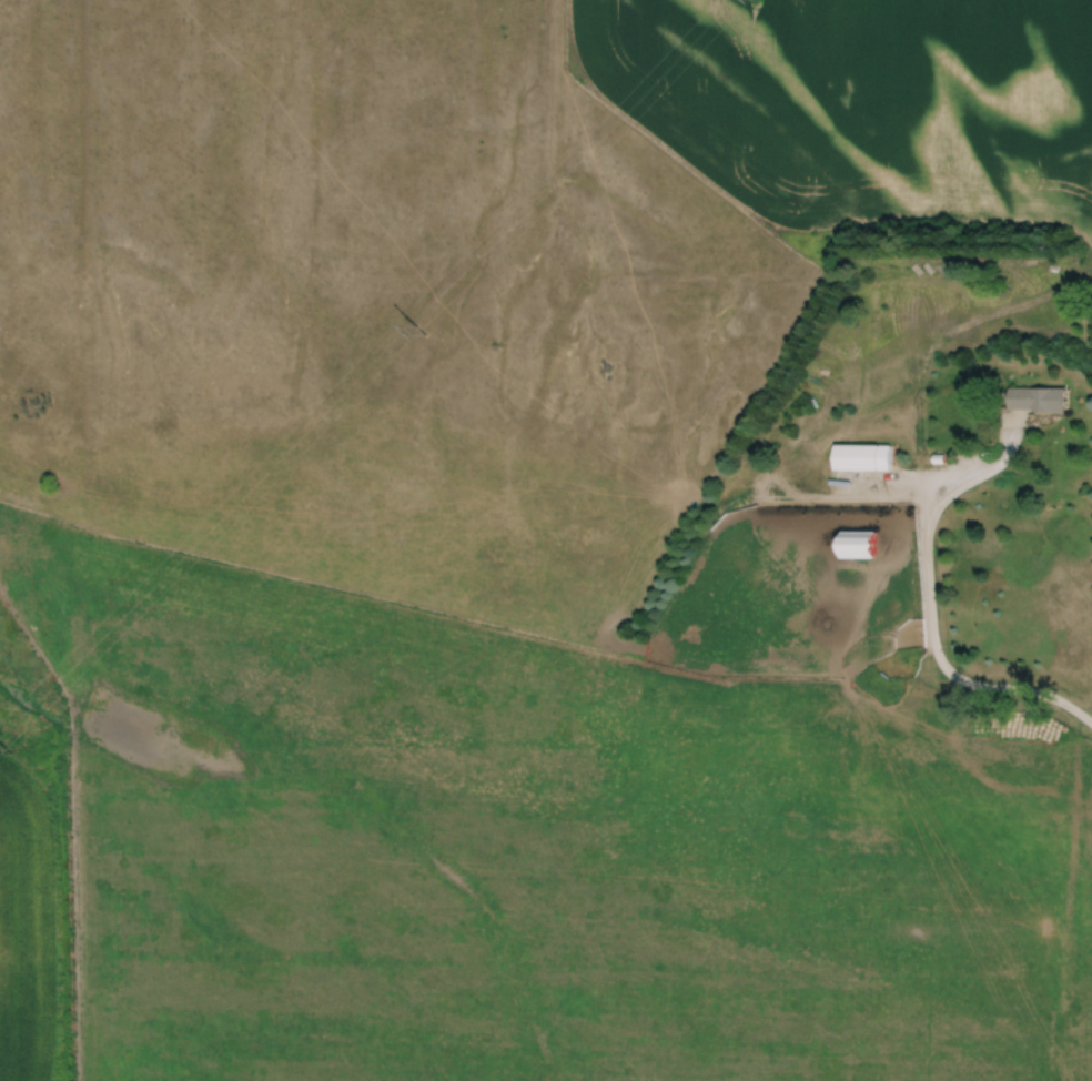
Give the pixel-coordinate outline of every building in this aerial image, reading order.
[(1009,411),(1065,411),(1065,388),(1009,388),(1009,411)] [(892,472),(892,446),(835,446),(835,472),(892,472)] [(875,559),(875,533),(839,533),(839,559),(875,559)]
